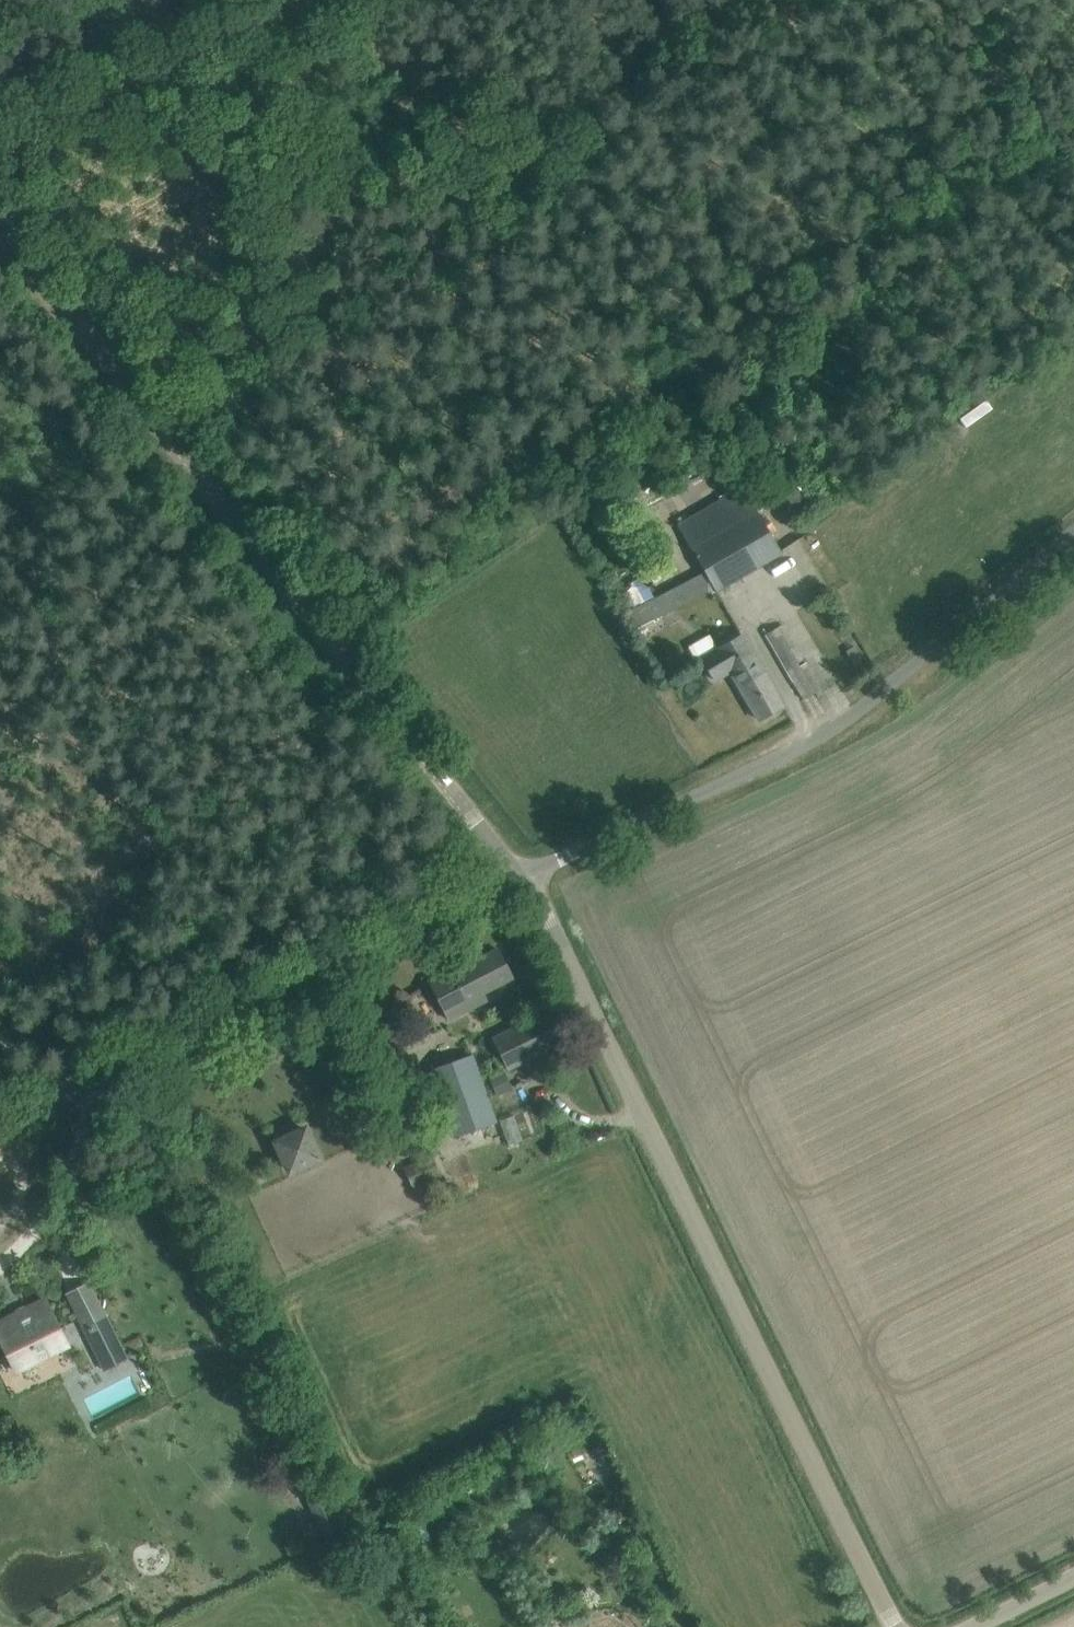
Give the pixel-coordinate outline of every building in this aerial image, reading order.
[(988,401),(964,413),(969,422),(993,409),(988,401)] [(809,489),(801,479),(792,485),(794,488),(800,496),(809,489)] [(783,554),(743,487),(676,526),(702,573),(623,614),(632,631),(712,589),(714,593),(783,554)] [(794,488),(784,495),(799,515),(809,508),(800,496),(794,488)] [(777,628),(766,634),(802,700),(814,693),(777,628)] [(713,681),(729,671),(753,657),(740,636),(700,660),(713,681)] [(863,663),(854,647),(846,651),(854,667),(863,663)] [(729,671),(759,721),(783,706),(753,657),(729,671)] [(428,981),(438,1001),(448,1020),(486,1001),(482,994),(512,978),(497,949),(452,972),(451,969),(428,981)] [(507,1069),(539,1052),(558,1043),(544,1014),(524,1023),(492,1040),(507,1069)] [(472,1054),(429,1070),(452,1137),(495,1122),(472,1054)] [(510,1089),(503,1073),(490,1079),(497,1095),(510,1089)] [(323,1160),(307,1124),(270,1140),(287,1176),(323,1160)] [(441,1177),(431,1155),(403,1169),(413,1190),(441,1177)] [(3,1344),(17,1372),(41,1360),(37,1353),(64,1340),(44,1299),(0,1321),(0,1339),(3,1344)] [(107,1318),(84,1330),(103,1369),(127,1357),(107,1318)] [(325,1493),(308,1502),(332,1554),(333,1553),(338,1563),(362,1551),(358,1541),(349,1545),(325,1493)]
